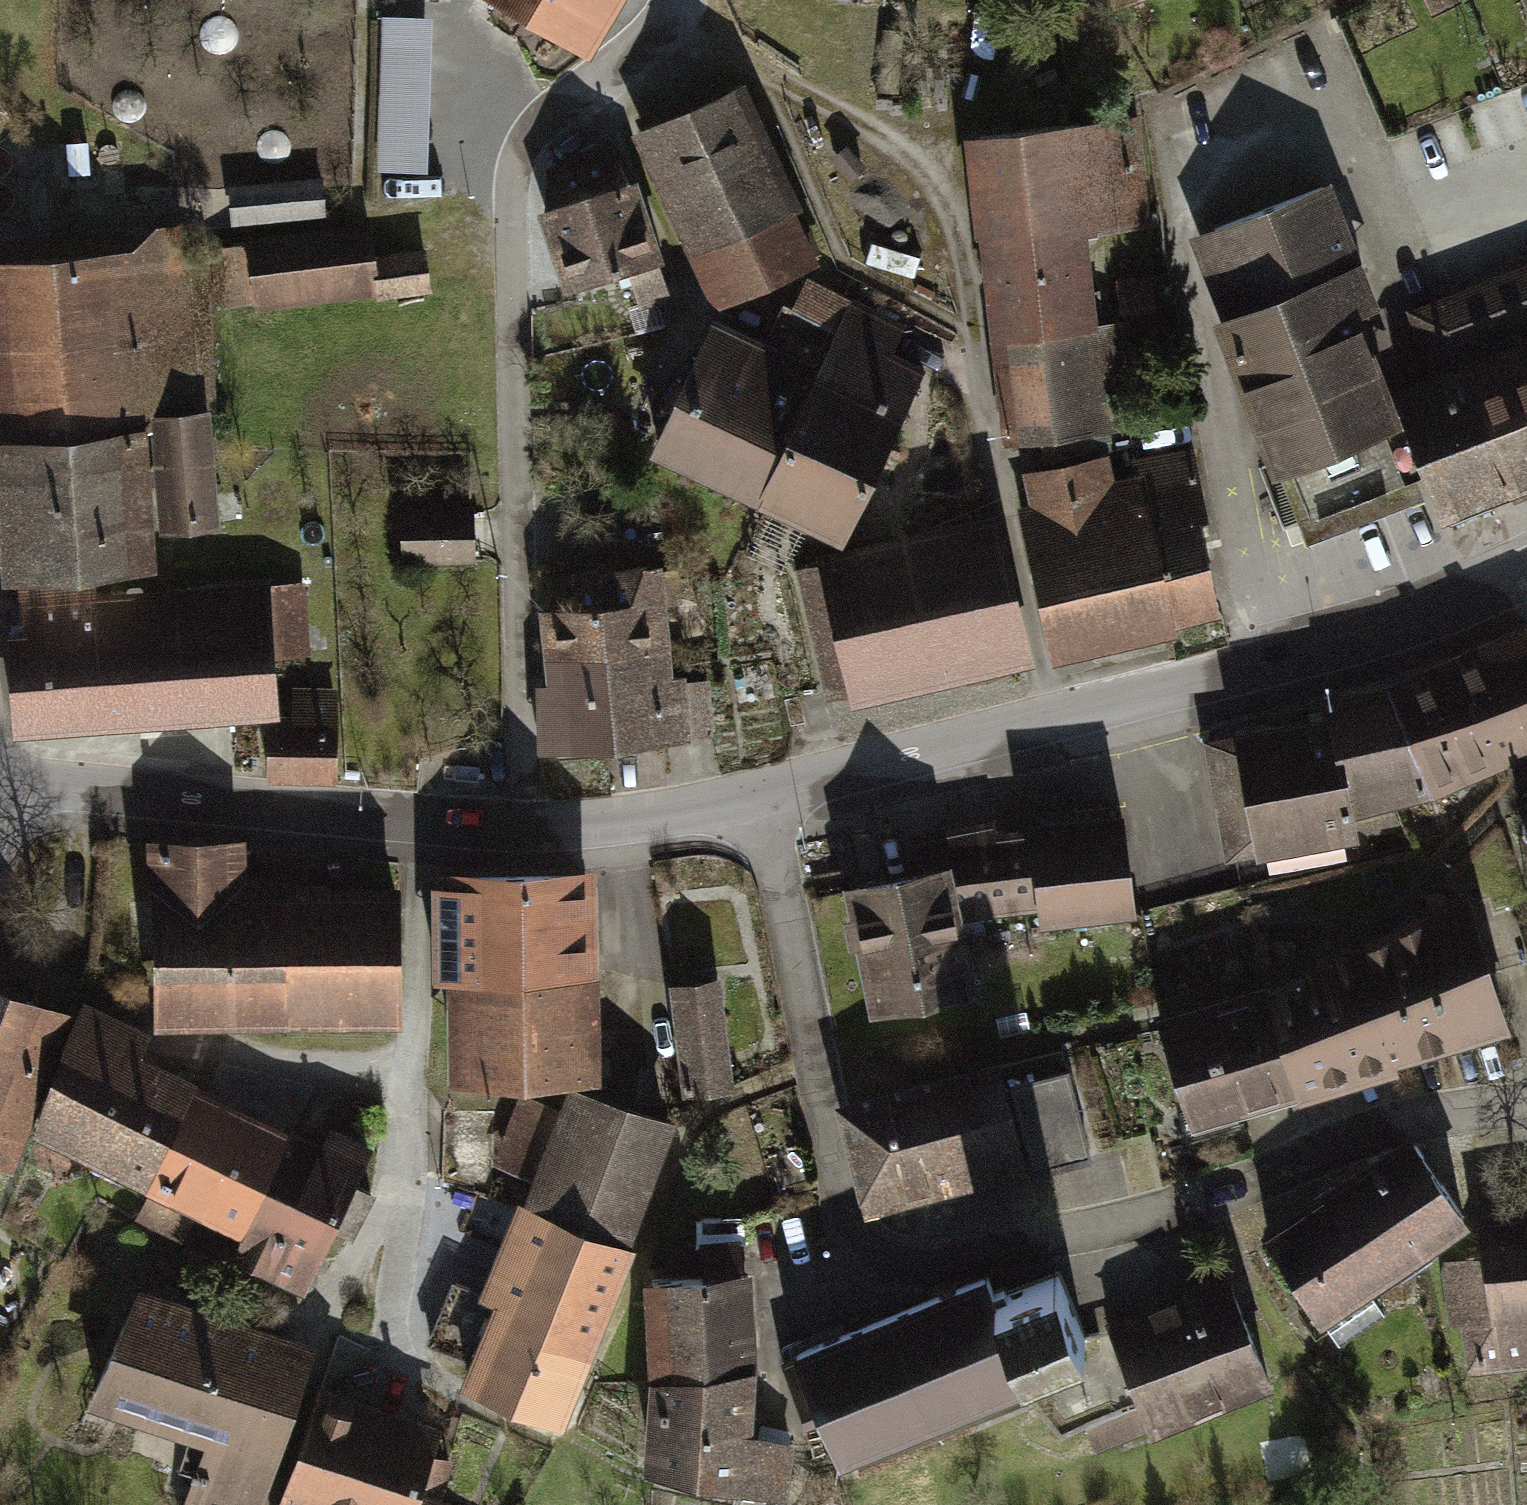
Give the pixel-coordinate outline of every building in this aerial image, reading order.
[(591,69),(629,0),(468,0),(591,69)] [(432,16),(388,16),(384,173),(435,172),(432,16)] [(791,263),(726,103),(649,134),(715,294),(791,263)] [(1104,341),(1096,238),(1150,234),(1143,137),(973,150),(987,350),(1011,348),(1104,341)] [(607,165),(563,180),(540,208),(551,241),(633,210),(607,165)] [(318,186),(237,188),(237,219),(318,217),(318,186)] [(1322,187),(1215,228),(1220,241),(1209,245),(1224,322),(1303,522),(1414,480),(1389,414),(1349,313),(1369,306),(1322,187)] [(633,210),(551,241),(569,290),(651,259),(633,210)] [(358,236),(255,246),(260,304),(428,289),(425,253),(360,259),(358,236)] [(177,533),(227,526),(223,410),(206,410),(195,237),(0,247),(0,426),(169,411),(177,533)] [(1526,479),(1526,345),(1525,346),(1518,327),(1526,324),(1526,269),(1413,313),(1439,379),(1403,393),(1408,407),(1433,472),(1451,521),(1490,506),(1486,495),(1503,488),(1526,479)] [(826,366),(858,297),(810,275),(799,303),(790,297),(772,336),(826,366)] [(1160,287),(1123,289),(1126,332),(1163,330),(1160,287)] [(897,345),(907,321),(858,297),(826,366),(767,498),(853,533),(931,362),(897,345)] [(772,336),(722,312),(661,444),(767,498),(826,366),(772,336)] [(1016,443),(1133,436),(1127,342),(1104,341),(1011,348),(1016,443)] [(1433,472),(1408,407),(1389,414),(1414,480),(1433,472)] [(14,577),(161,564),(153,424),(10,434),(14,577)] [(1113,477),(1031,492),(1064,662),(1182,638),(1161,491),(1118,503),(1113,477)] [(1205,479),(1161,491),(1182,638),(1226,629),(1202,547),(1220,540),(1205,479)] [(475,530),(411,531),(412,569),(476,568),(475,530)] [(1017,667),(994,544),(836,573),(859,696),(1017,667)] [(549,617),(550,669),(661,666),(658,584),(583,586),(584,616),(549,617)] [(299,595),(28,605),(30,648),(11,649),(14,724),(261,716),(259,659),(301,658),(299,595)] [(1399,674),(1455,789),(1526,761),(1526,626),(1399,674)] [(661,666),(550,669),(553,755),(669,750),(668,732),(699,731),(697,687),(661,689),(661,666)] [(1455,789),(1399,674),(1337,693),(1340,711),(1362,825),(1455,789)] [(1340,711),(1244,730),(1267,860),(1370,836),(1362,825),(1340,711)] [(330,729),(270,729),(270,780),(330,780),(330,729)] [(1124,818),(1029,827),(1040,932),(1134,923),(1124,818)] [(916,876),(841,892),(870,1023),(977,1000),(964,929),(1033,916),(1018,826),(912,842),(916,876)] [(241,849),(144,852),(151,1043),(406,1034),(402,892),(242,897),(241,849)] [(598,1083),(596,872),(440,874),(442,1085),(598,1083)] [(1267,992),(1307,1105),(1526,1020),(1526,1018),(1475,890),(1267,992)] [(78,1009),(0,977),(0,1152),(19,1160),(78,1009)] [(721,980),(670,989),(688,1099),(740,1090),(721,980)] [(1267,992),(1163,1035),(1193,1142),(1307,1105),(1267,992)] [(157,1180),(201,1076),(83,1019),(42,1130),(157,1180)] [(930,1132),(947,1200),(1096,1153),(1074,1067),(1020,1082),(1014,1058),(949,1071),(966,1123),(930,1132)] [(966,1123),(949,1071),(845,1101),(877,1223),(947,1200),(930,1132),(966,1123)] [(251,1232),(301,1132),(202,1082),(157,1180),(140,1217),(187,1240),(202,1214),(251,1232)] [(665,1125),(573,1089),(564,1113),(526,1098),(497,1171),(525,1181),(521,1191),(512,1187),(469,1295),(488,1302),(458,1378),(561,1419),(628,1248),(619,1244),(665,1125)] [(353,1176),(366,1142),(336,1128),(329,1146),(301,1132),(251,1232),(242,1249),(312,1279),(336,1227),(355,1234),(376,1195),(353,1176)] [(1404,1135),(1257,1234),(1319,1326),(1466,1227),(1404,1135)] [(1471,1217),(1477,1264),(1446,1268),(1454,1327),(1463,1325),(1470,1377),(1526,1370),(1526,1209),(1471,1217)] [(703,1274),(654,1277),(662,1373),(765,1362),(753,1269),(746,1237),(706,1242),(703,1274)] [(969,1275),(789,1353),(835,1461),(1016,1384),(1008,1364),(1065,1340),(1033,1266),(976,1291),(969,1275)] [(1223,1277),(1101,1327),(1147,1439),(1269,1388),(1223,1277)] [(198,1423),(237,1313),(145,1281),(106,1391),(198,1423)] [(198,1423),(214,1429),(187,1504),(256,1504),(314,1340),(237,1313),(198,1423)] [(765,1362),(662,1373),(659,1418),(762,1426),(765,1362)] [(315,1386),(280,1504),(443,1504),(456,1463),(438,1453),(447,1425),(315,1386)] [(762,1426),(659,1418),(651,1472),(793,1502),(802,1438),(762,1426)]
